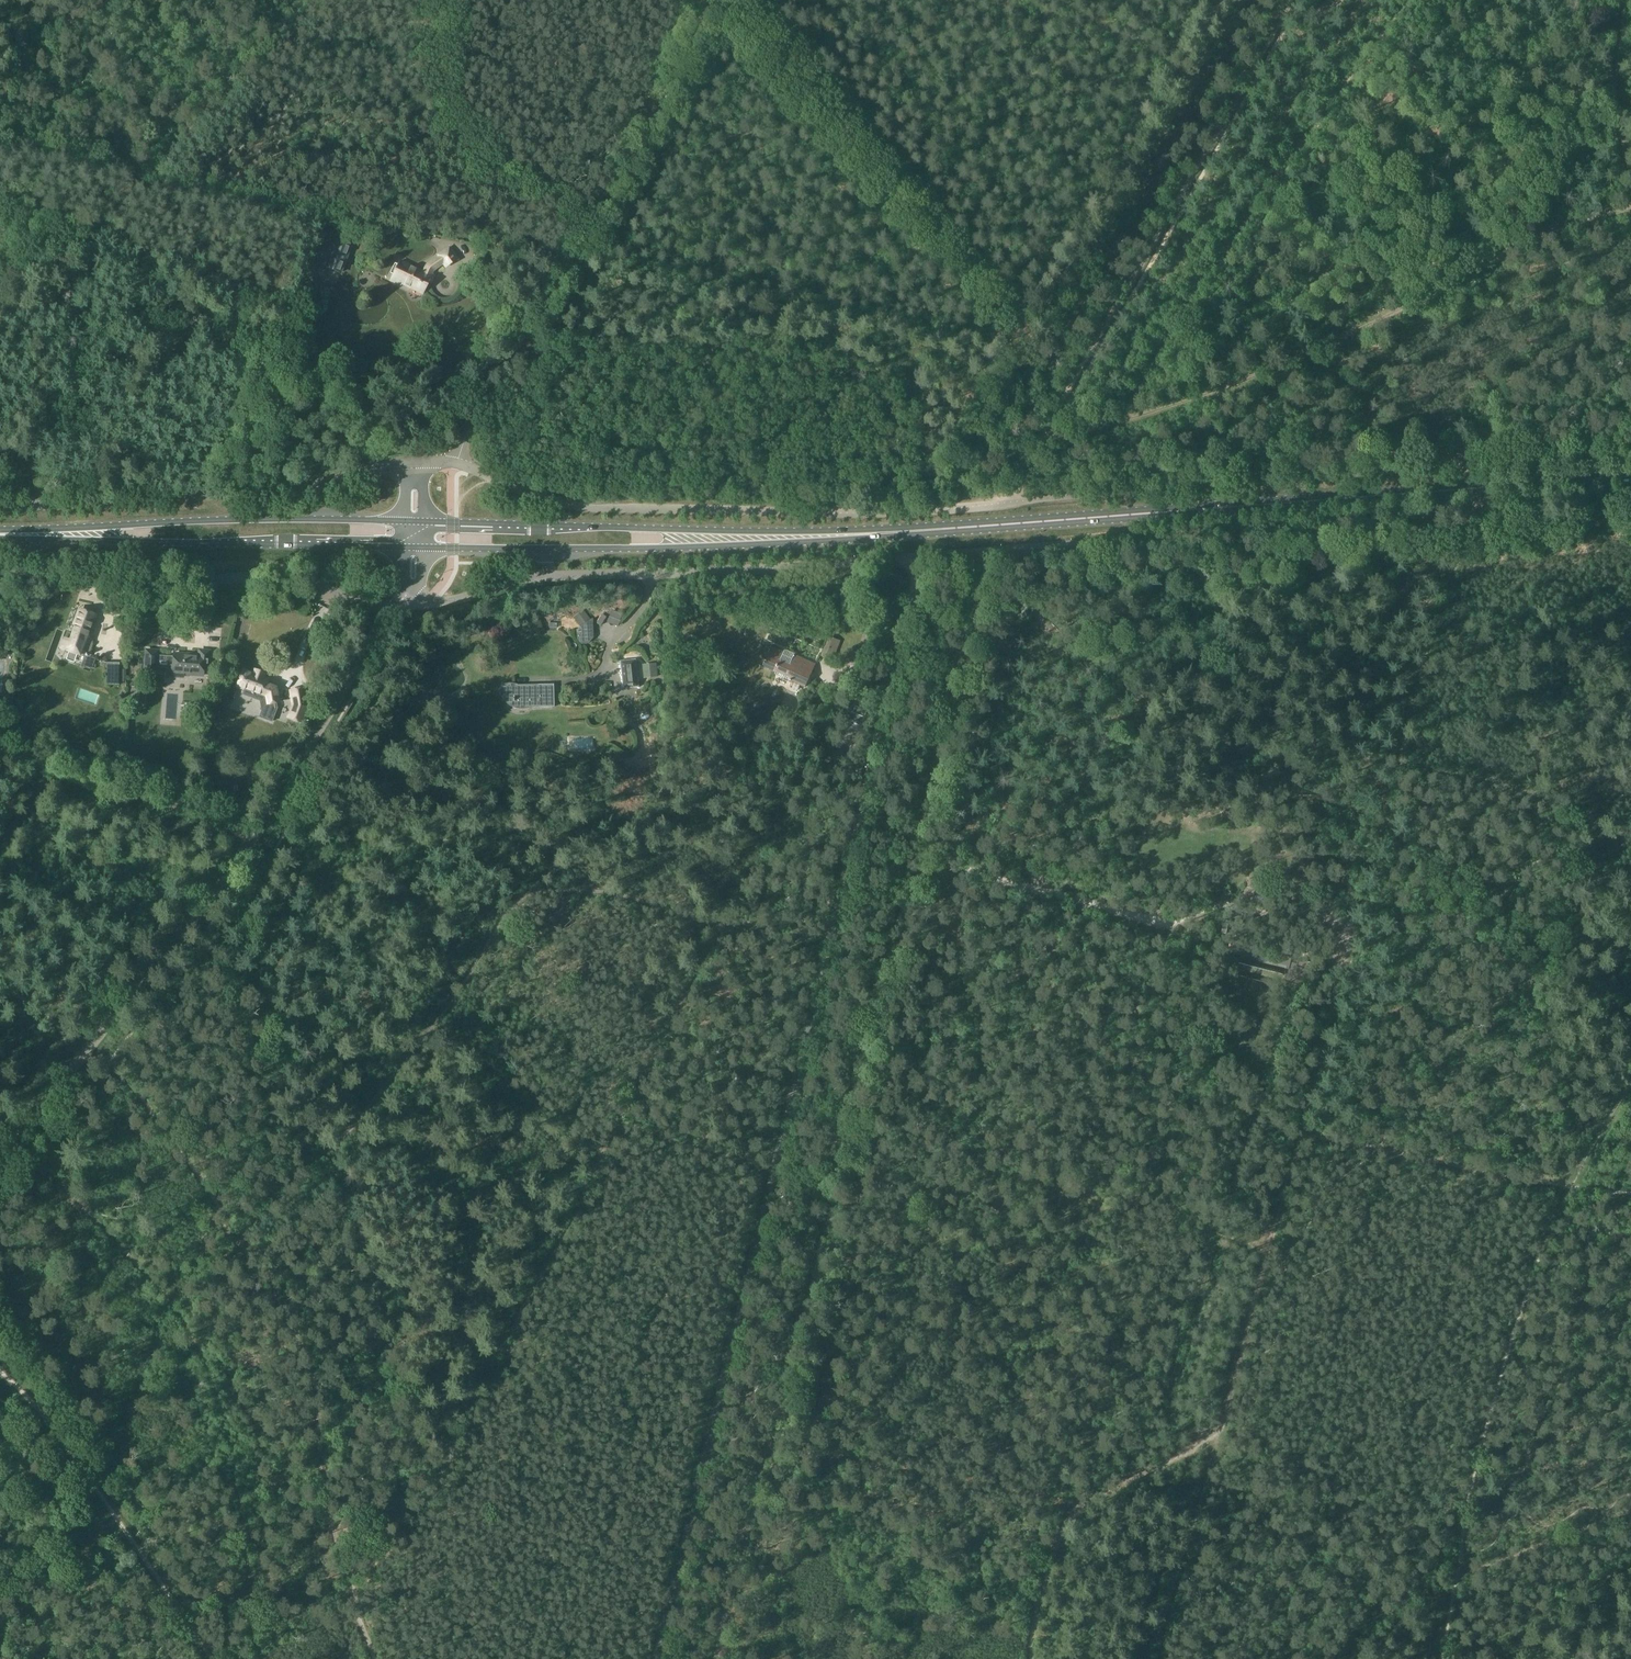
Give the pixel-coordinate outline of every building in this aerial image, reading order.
[(352,246),(337,240),(326,267),(341,273),(352,246)] [(424,272),(424,273),(401,262),(392,282),(401,286),(402,284),(423,294),(434,271),(445,264),(447,267),(457,259),(450,249),(439,256),(440,257),(425,267),(425,268),(424,268),(424,269),(423,270),(423,271),(423,272),(424,272)] [(88,656),(93,643),(86,641),(95,615),(79,609),(69,639),(67,638),(64,647),(68,649),(68,650),(76,653),(76,652),(85,655),(81,667),(84,668),(84,666),(92,669),(95,659),(88,656)] [(830,637),(822,656),(834,661),(841,641),(830,637)] [(816,664),(795,655),(795,653),(786,649),(785,652),(772,646),(763,667),(799,683),(799,684),(806,687),(816,664)] [(145,651),(146,651),(145,669),(156,670),(156,667),(168,668),(169,666),(173,666),(174,657),(157,656),(157,652),(158,652),(158,651),(146,651),(145,651)] [(192,655),(192,657),(185,656),(186,655),(174,654),(174,657),(173,666),(169,666),(168,668),(168,676),(184,677),(184,674),(203,675),(204,667),(208,667),(209,652),(210,652),(210,651),(199,651),(199,656),(192,655)] [(685,671),(701,671),(700,655),(688,655),(688,657),(684,657),(685,671)] [(639,686),(636,659),(621,661),(624,688),(639,686)] [(119,685),(119,663),(106,663),(106,685),(119,685)] [(277,708),(276,702),(279,701),(277,687),(266,683),(268,679),(264,677),(265,674),(255,670),(253,673),(244,670),(238,686),(252,692),(250,697),(260,701),(262,711),(259,717),(272,722),(277,708)] [(527,707),(528,708),(554,707),(554,684),(504,685),(503,686),(502,686),(501,687),(501,688),(500,689),(500,690),(501,691),(502,692),(503,693),(504,693),(505,695),(504,695),(504,696),(504,698),(504,699),(504,700),(505,701),(506,702),(508,703),(509,703),(510,703),(511,702),(512,701),(513,700),(514,699),(514,698),(514,697),(521,697),(522,702),(522,703),(522,704),(523,705),(524,706),(525,707),(527,707)] [(305,688),(291,691),(293,705),(289,717),(302,722),(308,707),(305,688)] [(115,701),(115,708),(124,709),(125,701),(115,701)] [(862,724),(865,716),(867,709),(859,706),(857,713),(848,710),(845,718),(862,724)] [(1315,963),(1301,959),(1299,965),(1314,969),(1315,963)]
